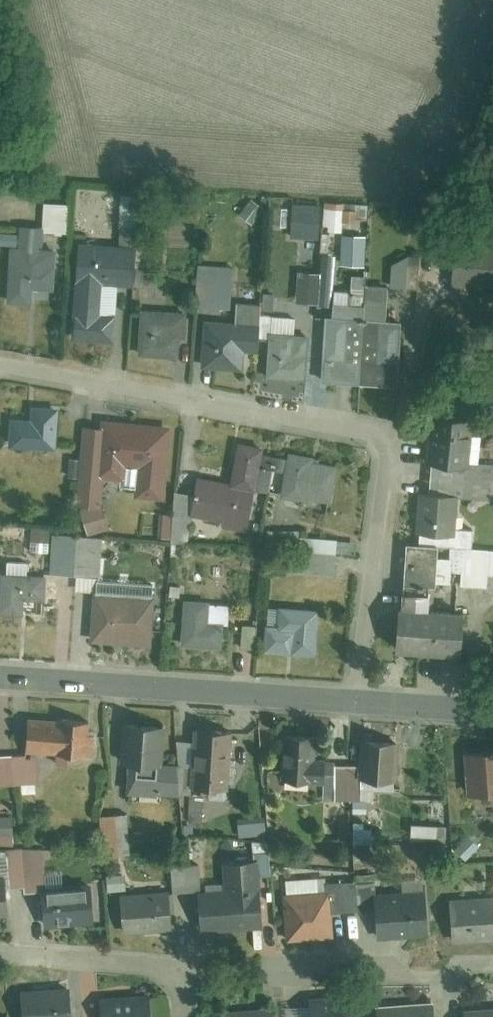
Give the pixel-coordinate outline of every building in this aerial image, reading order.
[(9,226),(5,299),(33,300),(33,286),(62,288),(66,205),(44,204),(43,228),(9,226)] [(343,209),(324,209),(324,230),(343,230),(343,209)] [(450,286),(492,289),(492,248),(453,245),(450,286)] [(81,248),(76,338),(114,340),(117,285),(132,285),(134,251),(81,248)] [(199,269),(198,308),(232,309),(233,270),(199,269)] [(365,276),(353,276),(352,300),(365,301),(365,276)] [(366,306),(335,305),(334,316),(323,315),(321,381),(400,384),(402,318),(388,318),(389,286),(367,285),(366,306)] [(300,287),(299,304),(313,305),(315,288),(300,287)] [(238,304),(238,323),(213,322),(212,367),(263,369),(264,333),(296,334),(296,317),(265,316),(265,305),(238,304)] [(141,312),(140,353),(185,354),(186,312),(141,312)] [(271,335),(270,377),(306,378),(307,336),(271,335)] [(14,417),(13,449),(41,450),(58,451),(59,407),(33,406),(32,418),(14,417)] [(432,417),(427,466),(458,469),(456,492),(425,489),(419,546),(457,549),(462,496),(492,499),(492,463),(465,460),(469,421),(432,417)] [(78,509),(82,509),(90,536),(108,530),(102,510),(108,511),(109,481),(125,482),(126,472),(141,473),(139,498),(167,500),(173,427),(145,425),(144,434),(130,432),(131,430),(83,427),(78,509)] [(191,519),(249,528),(261,447),(240,443),(234,479),(198,474),(191,519)] [(286,453),(279,497),(334,505),(341,462),(286,453)] [(177,494),(171,546),(186,548),(192,496),(177,494)] [(158,512),(157,525),(171,526),(172,514),(158,512)] [(297,533),(267,531),(267,548),(296,549),(297,533)] [(2,534),(1,550),(15,551),(16,535),(2,534)] [(301,537),(300,552),(339,555),(341,541),(301,537)] [(97,594),(94,643),(151,646),(155,586),(104,582),(106,545),(79,543),(76,593),(97,594)] [(398,649),(439,652),(470,655),(476,587),(492,588),(492,576),(492,554),(407,547),(398,649)] [(300,552),(298,577),(337,580),(339,555),(300,552)] [(29,562),(8,561),(4,614),(44,617),(46,580),(28,578),(29,562)] [(186,602),(182,645),(226,649),(229,606),(186,602)] [(268,607),(265,655),(316,658),(319,611),(268,607)] [(244,630),(242,653),(257,654),(259,631),(244,630)] [(91,754),(93,718),(33,714),(30,750),(91,754)] [(165,727),(130,726),(128,791),(180,792),(181,762),(164,761),(165,727)] [(234,733),(197,733),(196,791),(234,791),(234,733)] [(313,784),(315,734),(282,733),(280,783),(313,784)] [(394,783),(396,738),(363,736),(362,763),(336,762),(335,798),(362,799),(363,781),(394,783)] [(462,749),(467,794),(492,791),(492,746),(462,749)] [(0,756),(0,784),(40,782),(39,754),(0,756)] [(128,810),(101,812),(104,853),(131,851),(128,810)] [(230,895),(202,897),(204,933),(266,929),(261,860),(228,862),(230,895)] [(198,865),(174,867),(176,891),(201,889),(198,865)] [(287,882),(291,935),(333,933),(331,909),(360,907),(358,878),(287,882)] [(404,897),(378,899),(380,934),(435,930),(432,893),(424,893),(423,880),(403,882),(404,897)] [(88,885),(46,892),(52,926),(94,919),(88,885)] [(165,899),(117,902),(119,934),(167,932),(165,899)] [(451,914),(452,941),(492,938),(492,911),(451,914)] [(24,995),(25,1016),(67,1016),(65,992),(24,995)] [(306,999),(307,1016),(350,1016),(349,996),(306,999)] [(103,1002),(104,1016),(149,1016),(148,1001),(103,1002)] [(377,1006),(378,1016),(433,1016),(433,1004),(377,1006)]
